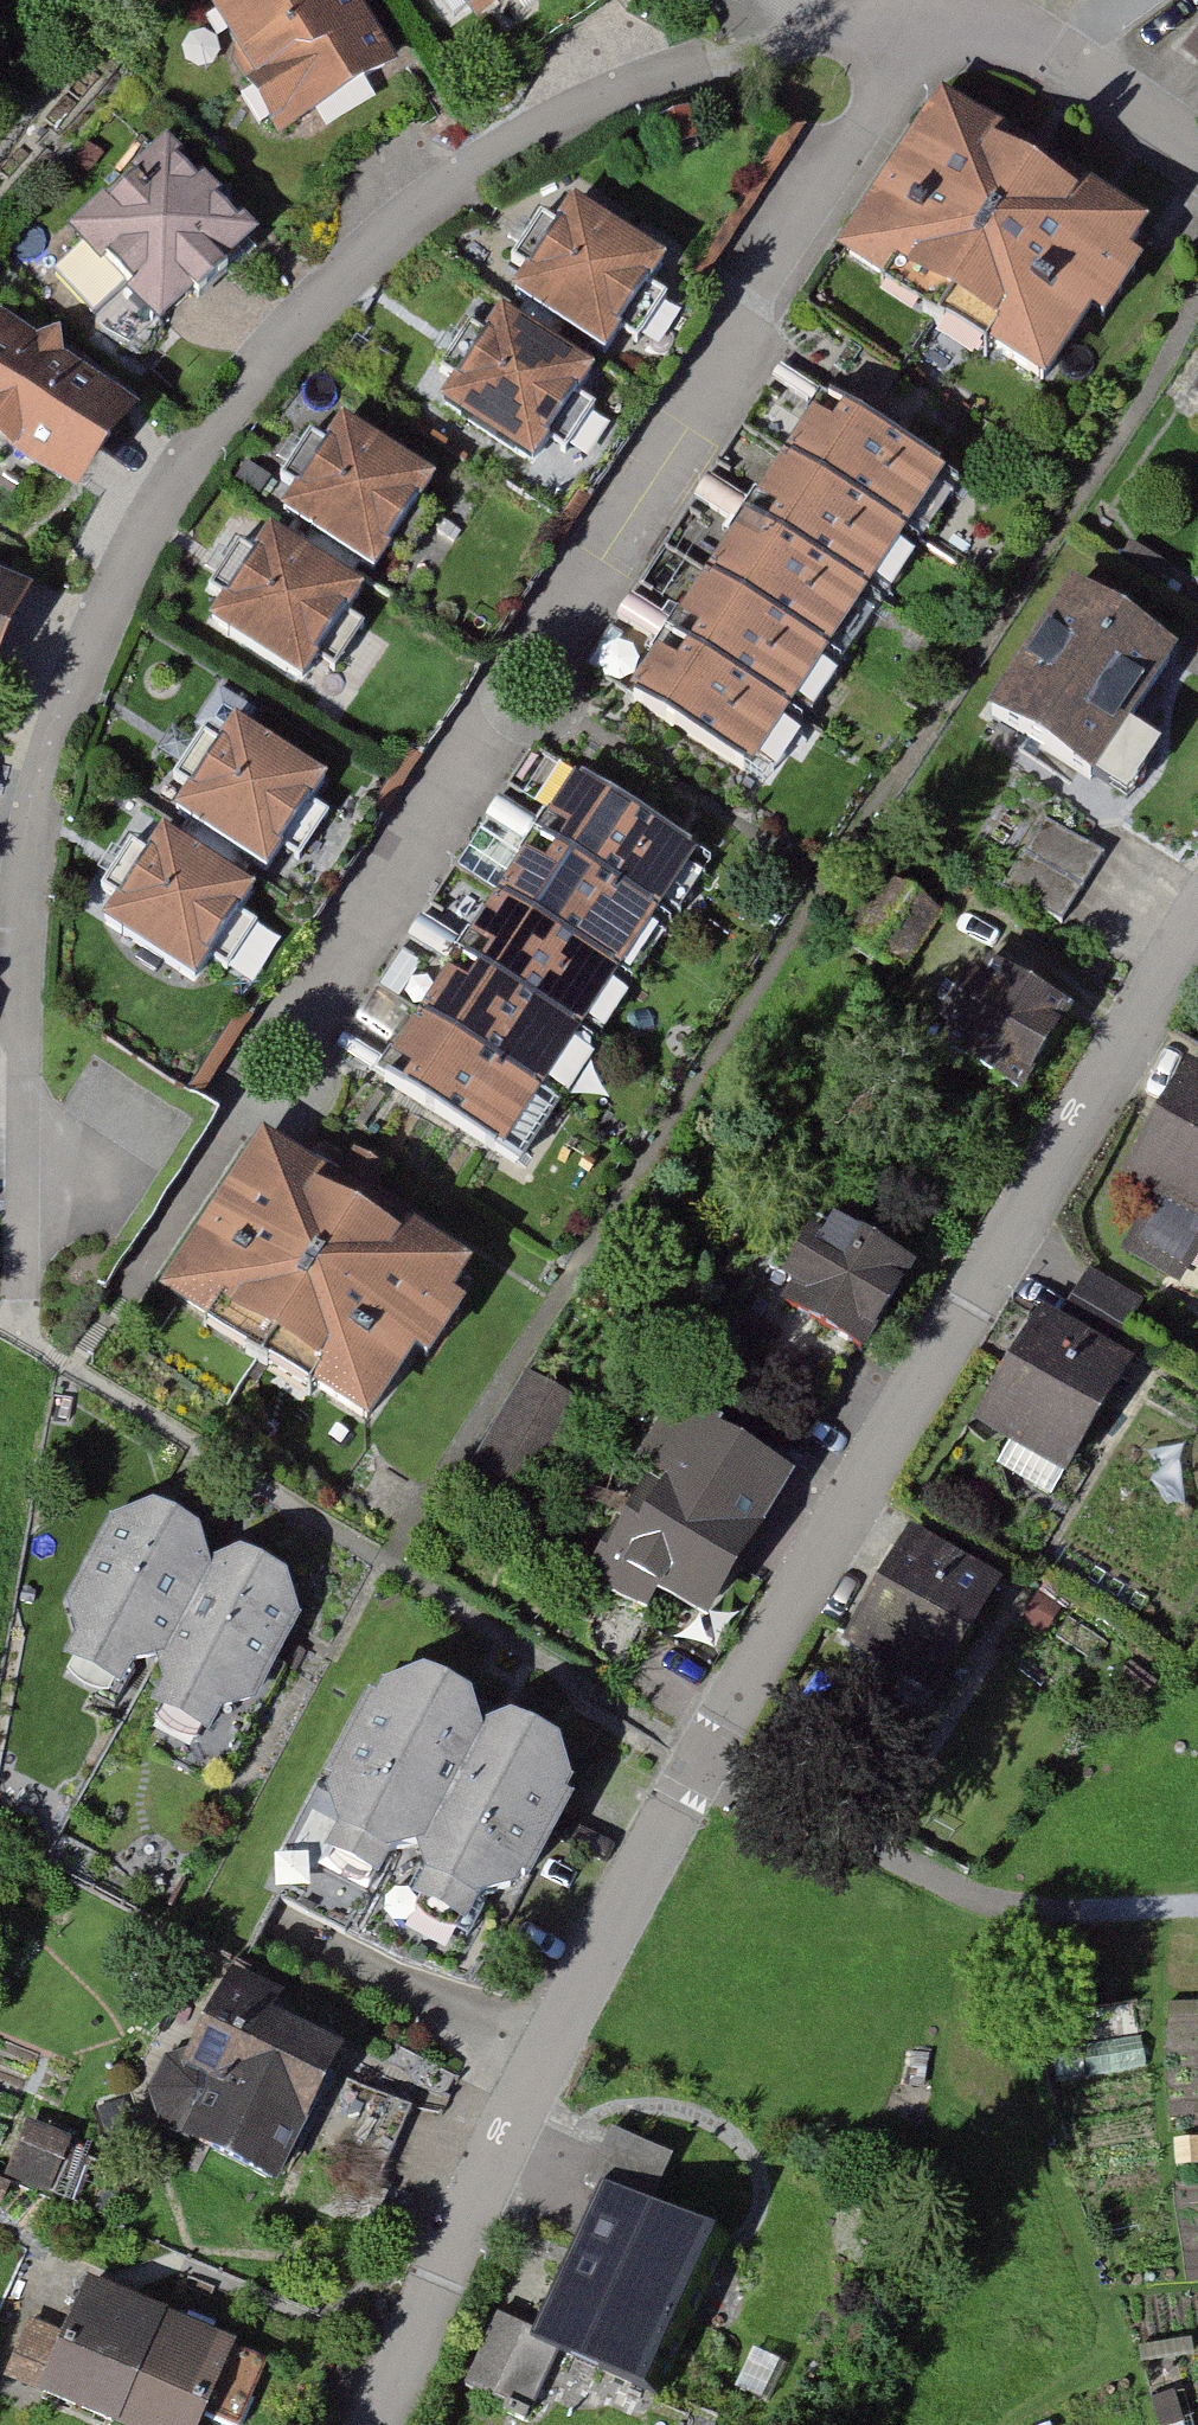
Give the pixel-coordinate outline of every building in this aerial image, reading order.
[(236,50),(232,66),(278,140),(288,134),(397,66),(361,8),(363,0),(205,0),(236,50)] [(476,23),(510,0),(460,0),(476,23)] [(1180,54),(1197,66),(1197,29),(1180,54)] [(1148,229),(942,94),(838,252),(1044,387),(1148,229)] [(258,240),(166,139),(67,230),(159,330),(258,240)] [(668,261),(574,200),(511,295),(606,357),(668,261)] [(0,311),(0,445),(75,501),(140,415),(0,311)] [(596,373),(502,311),(441,405),(534,466),(596,373)] [(945,476),(823,397),(785,456),(907,535),(945,476)] [(342,419),(280,514),(374,575),(436,480),(342,419)] [(785,456),(746,515),(869,594),(907,535),(785,456)] [(708,574),(830,653),(869,594),(746,515),(708,574)] [(365,592),(272,530),(209,623),(303,685),(365,592)] [(708,574),(670,633),(792,712),(830,653),(708,574)] [(0,578),(0,666),(34,594),(0,578)] [(1178,655),(1072,586),(986,715),(1092,785),(1178,655)] [(631,692),(754,771),(792,712),(670,633),(631,692)] [(328,781),(236,720),(174,813),(267,874),(328,781)] [(697,857),(575,778),(537,837),(659,916),(697,857)] [(1002,886),(1062,923),(1104,856),(1044,819),(1002,886)] [(255,891),(164,831),(103,924),(195,984),(255,891)] [(537,837),(498,896),(620,975),(659,916),(537,837)] [(460,955),(582,1034),(620,975),(556,933),(535,920),(498,896),(460,955)] [(460,955),(422,1014),(543,1093),(582,1034),(460,955)] [(991,965),(980,983),(968,976),(936,1028),(948,1035),(937,1051),(1020,1102),(1073,1015),(991,965)] [(349,1039),(385,1064),(416,1019),(380,995),(349,1039)] [(383,1073),(505,1152),(543,1093),(422,1014),(383,1073)] [(1189,1061),(1120,1176),(1154,1196),(1121,1252),(1180,1287),(1197,1257),(1197,1067),(1189,1061)] [(265,1133),(159,1292),(367,1429),(473,1271),(265,1133)] [(831,1223),(821,1241),(810,1235),(781,1285),(791,1291),(780,1309),(864,1358),(915,1272),(831,1223)] [(1088,1277),(1077,1306),(1123,1324),(1134,1295),(1088,1277)] [(1135,1365),(1042,1309),(972,1424),(1065,1480),(1135,1365)] [(524,1374),(469,1471),(531,1505),(585,1408),(524,1374)] [(635,1469),(653,1479),(603,1565),(710,1627),(799,1474),(674,1402),(635,1469)] [(153,1507),(110,1519),(65,1601),(78,1642),(67,1662),(119,1690),(130,1670),(158,1661),(212,1562),(201,1533),(153,1507)] [(911,1530),(841,1645),(934,1701),(1004,1586),(911,1530)] [(239,1554),(212,1562),(158,1661),(166,1689),(155,1710),(204,1737),(216,1715),(256,1702),(301,1620),(287,1579),(239,1554)] [(424,1676),(381,1687),(324,1794),(337,1835),(326,1855),(378,1883),(389,1863),(418,1853),(425,1882),(414,1903),(463,1929),(475,1908),(515,1895),(572,1788),(558,1748),(510,1722),(483,1731),(472,1701),(424,1676)] [(148,2095),(158,2129),(275,2189),(346,2052),(273,2015),(284,1993),(233,1967),(184,2061),(178,2056),(164,2062),(148,2095)] [(54,2188),(72,2134),(31,2120),(13,2175),(54,2188)] [(727,2249),(615,2197),(544,2349),(656,2401),(727,2249)] [(99,2424),(113,2424),(162,2314),(88,2282),(65,2334),(38,2395),(37,2398),(99,2424)] [(162,2314),(113,2424),(202,2424),(236,2347),(162,2314)] [(3,2380),(38,2395),(65,2334),(30,2319),(3,2380)]
